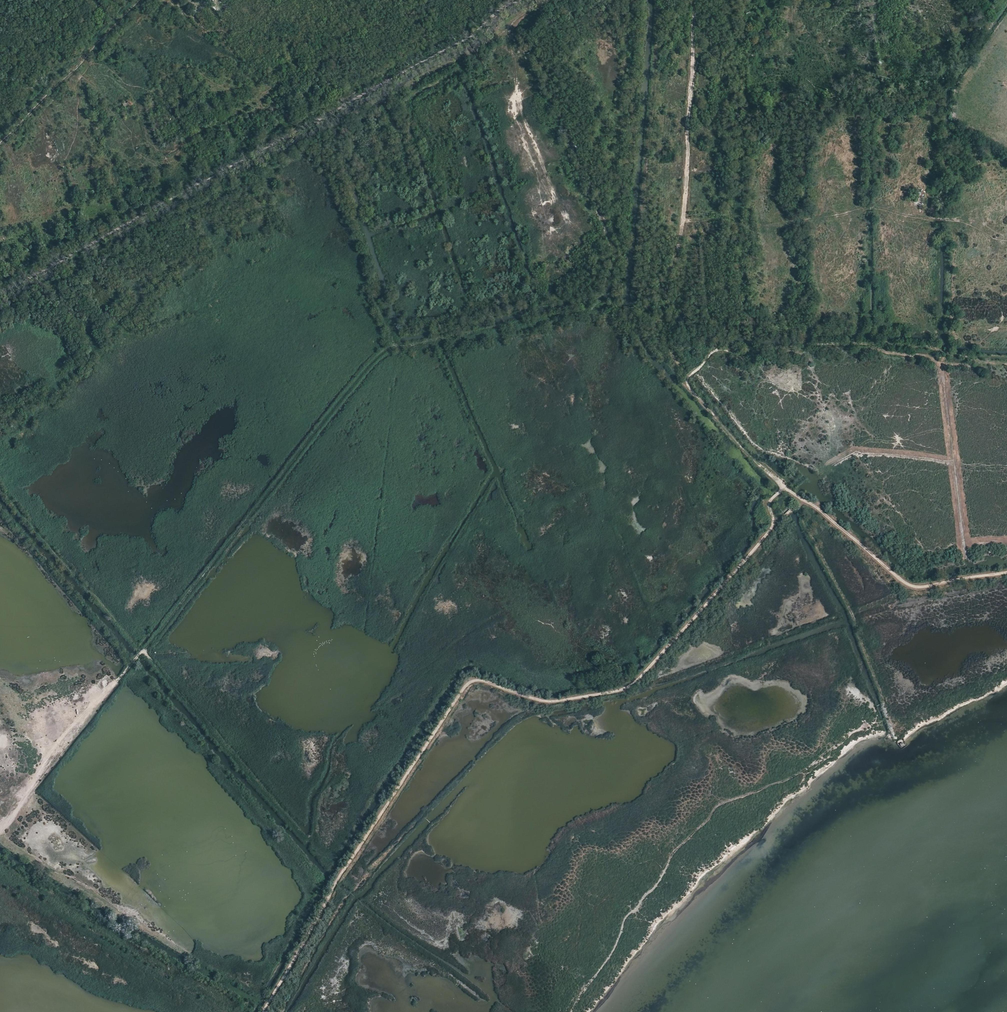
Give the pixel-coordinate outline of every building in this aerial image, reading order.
[(914,202),(923,202),(923,192),(914,192),(914,202)]
